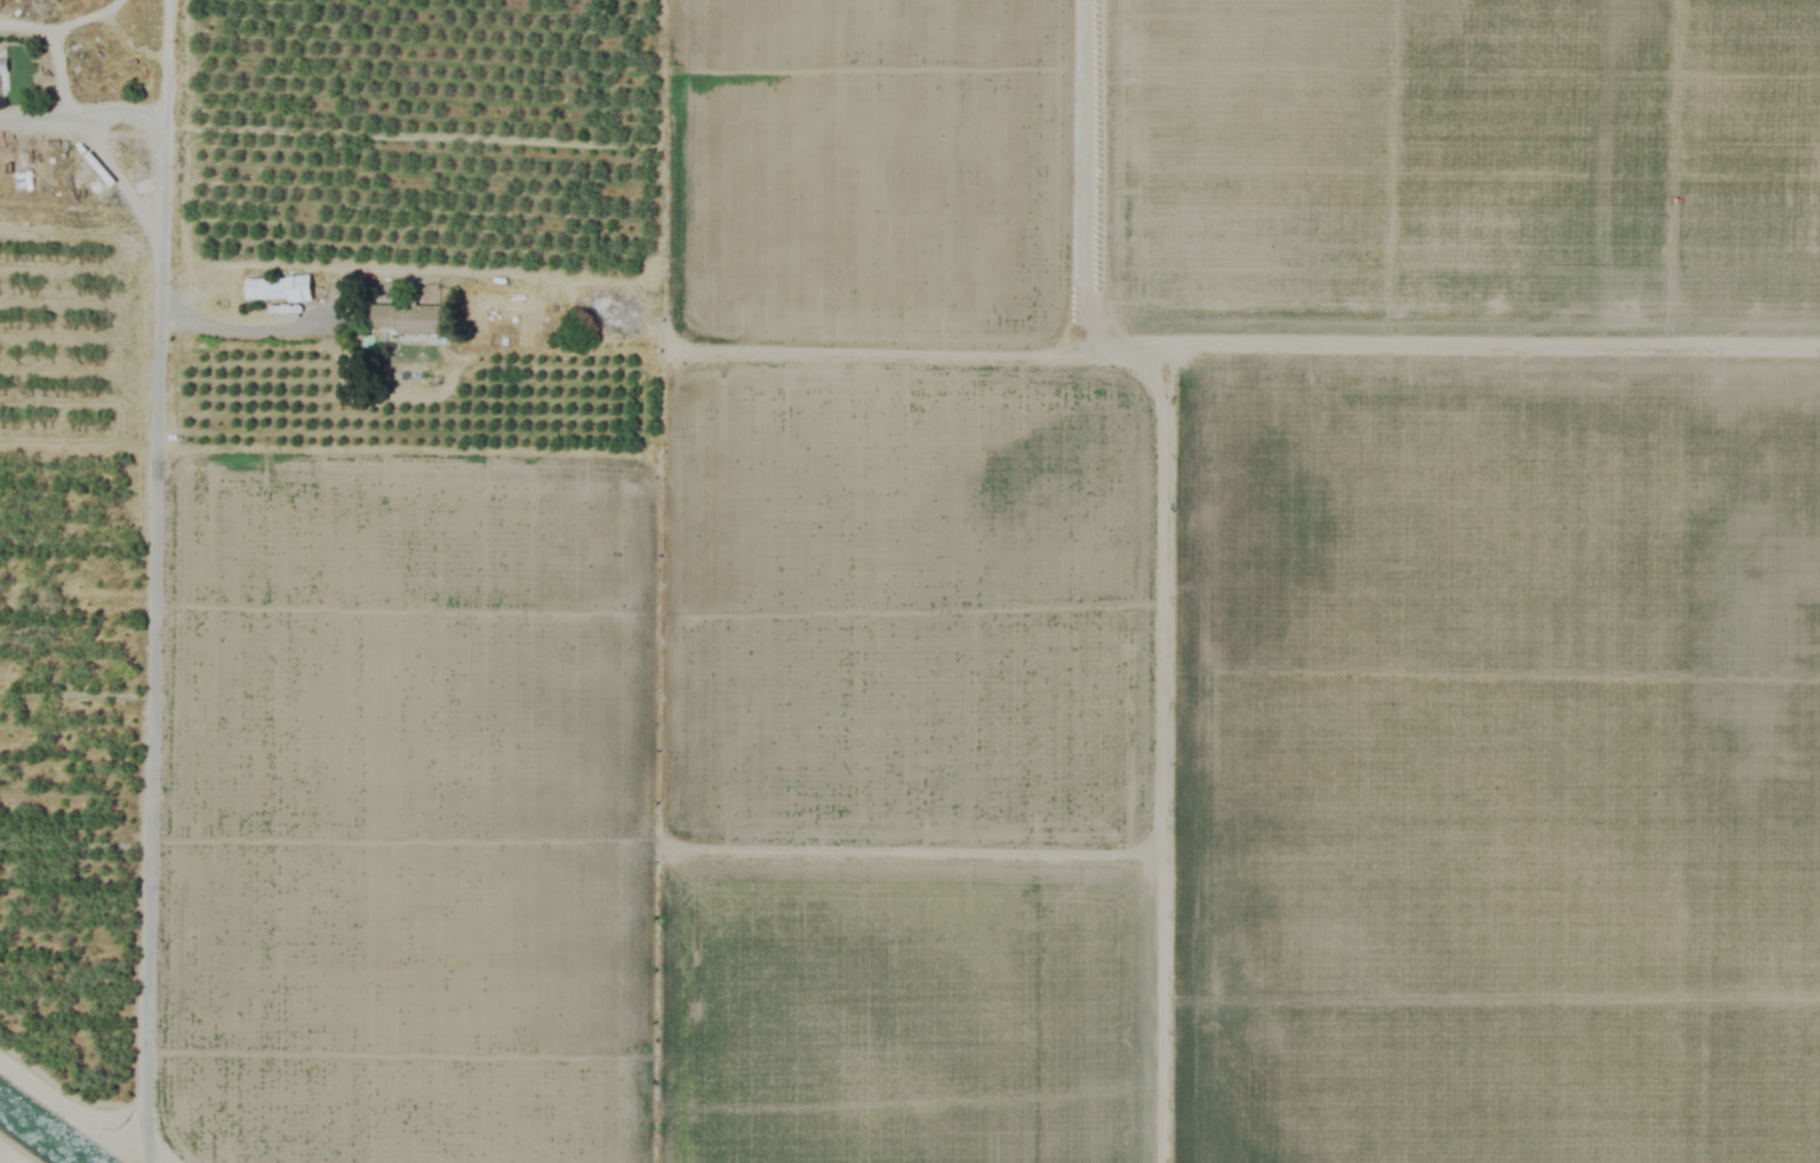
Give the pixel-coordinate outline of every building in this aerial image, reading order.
[(308,301),(308,277),(245,277),(245,301),(308,301)] [(443,333),(443,305),(370,305),(370,333),(443,333)]
